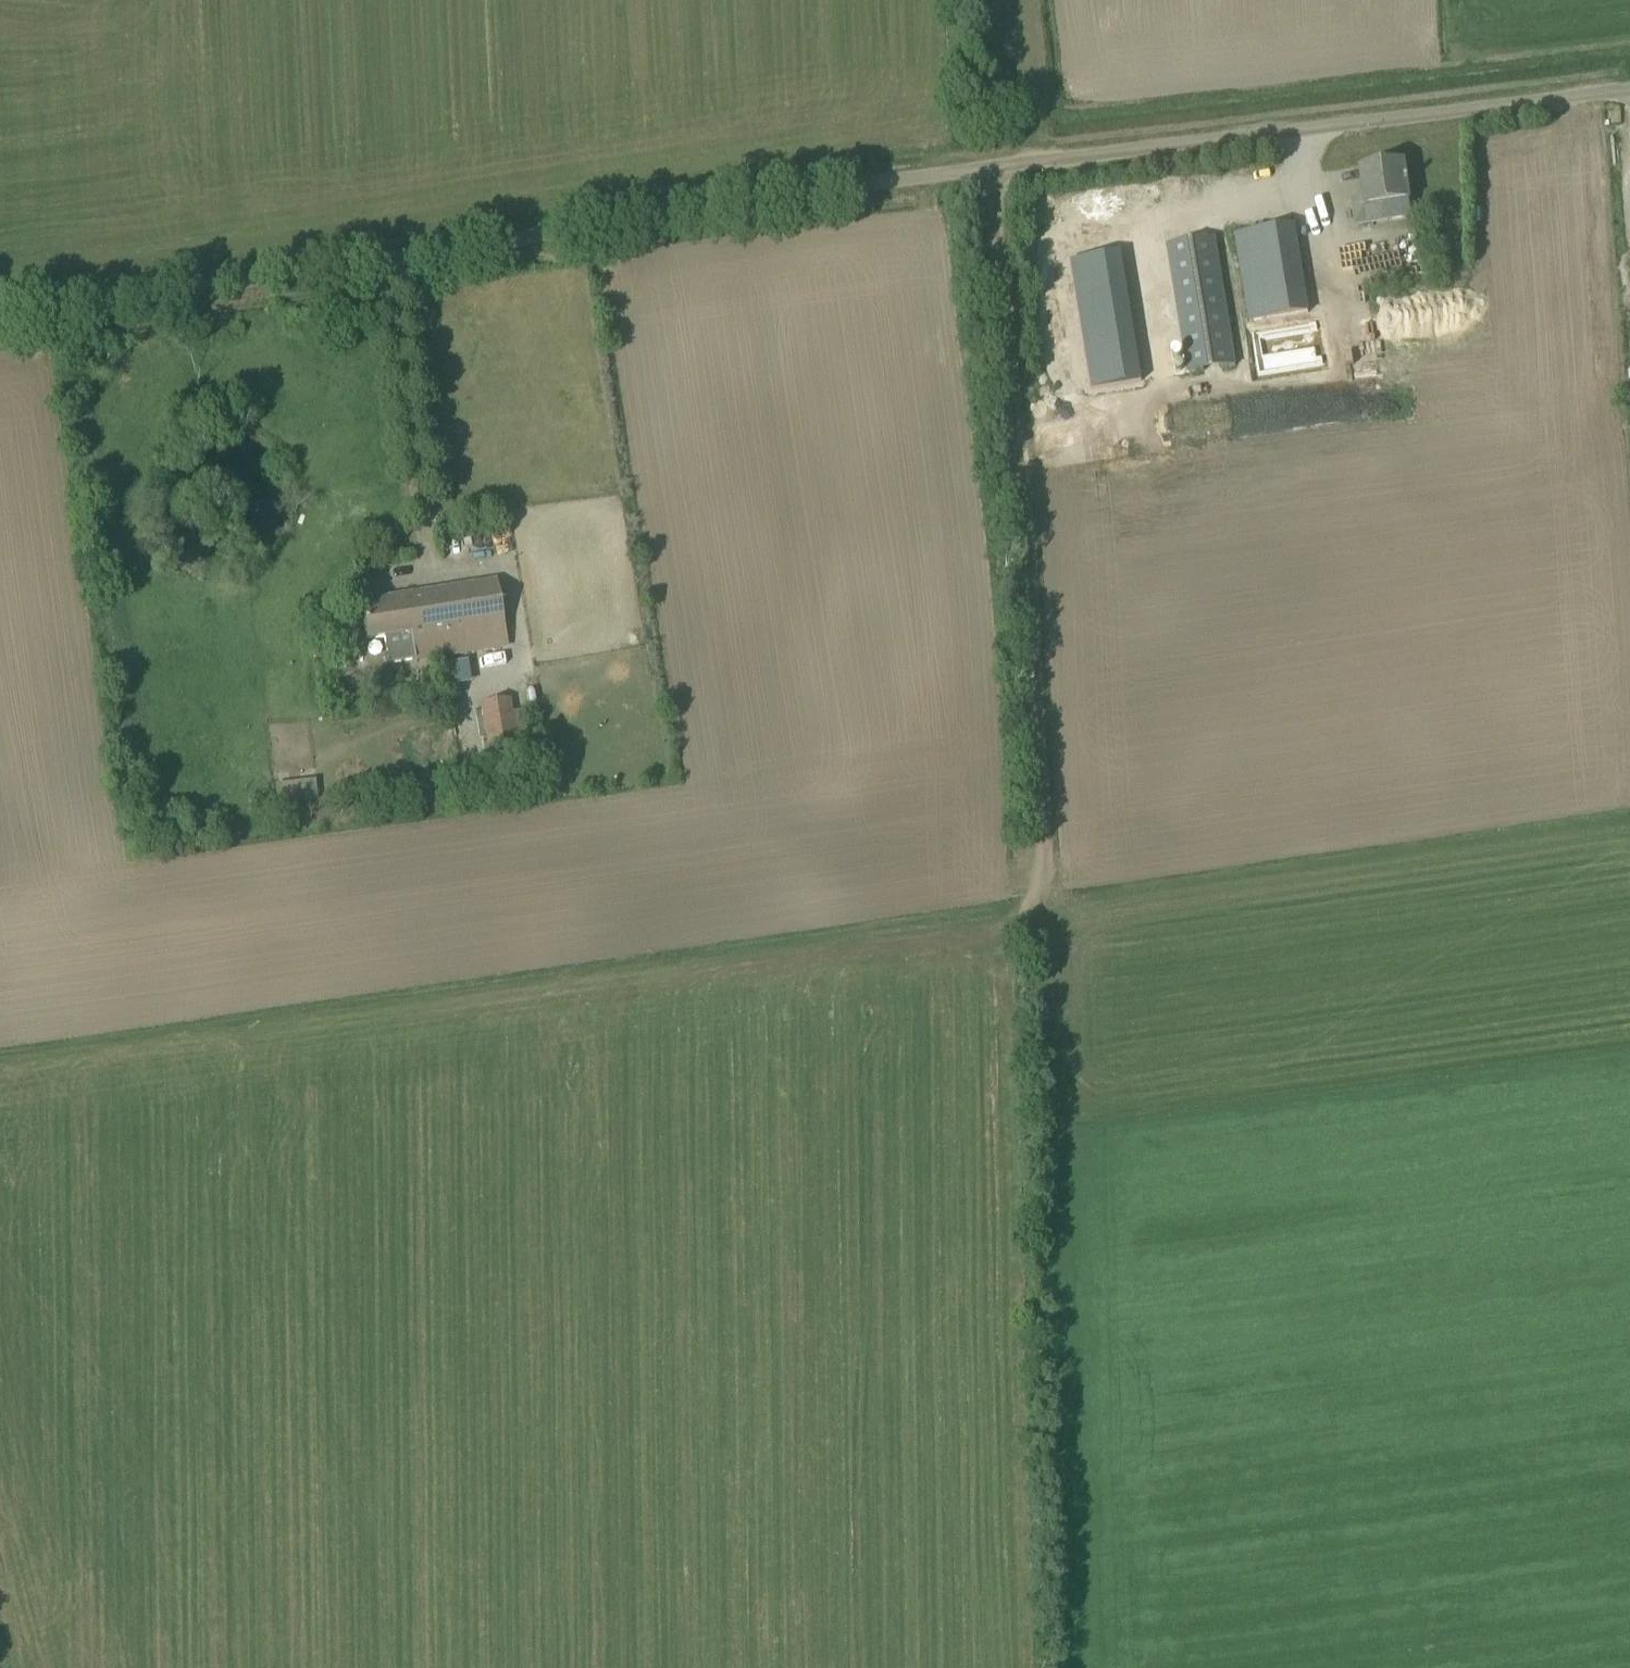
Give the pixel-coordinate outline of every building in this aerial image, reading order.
[(1409,180),(1406,181),(1404,164),(1362,170),(1366,196),(1353,198),(1357,225),(1412,216),(1407,184),(1409,183),(1409,180)] [(1254,343),(1312,333),(1294,225),(1236,234),(1254,343)] [(1215,237),(1168,245),(1189,373),(1235,366),(1215,237)] [(448,654),(507,645),(497,582),(438,592),(448,654)] [(448,654),(438,592),(363,604),(366,622),(365,622),(368,639),(384,637),(389,663),(448,654)] [(482,704),(491,757),(517,753),(508,700),(482,704)] [(318,799),(316,781),(274,785),(276,803),(318,799)]
